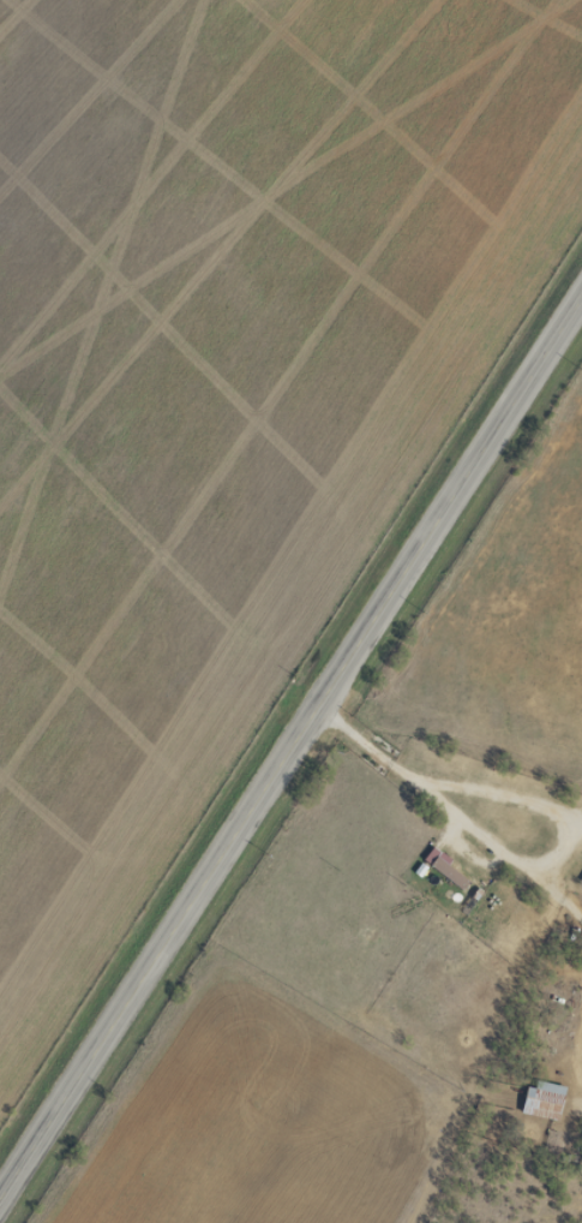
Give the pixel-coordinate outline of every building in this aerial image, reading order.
[(466,877),(444,866),(448,856),(427,846),(419,864),(463,885),(466,877)] [(518,1111),(555,1120),(563,1086),(527,1076),(518,1111)]
